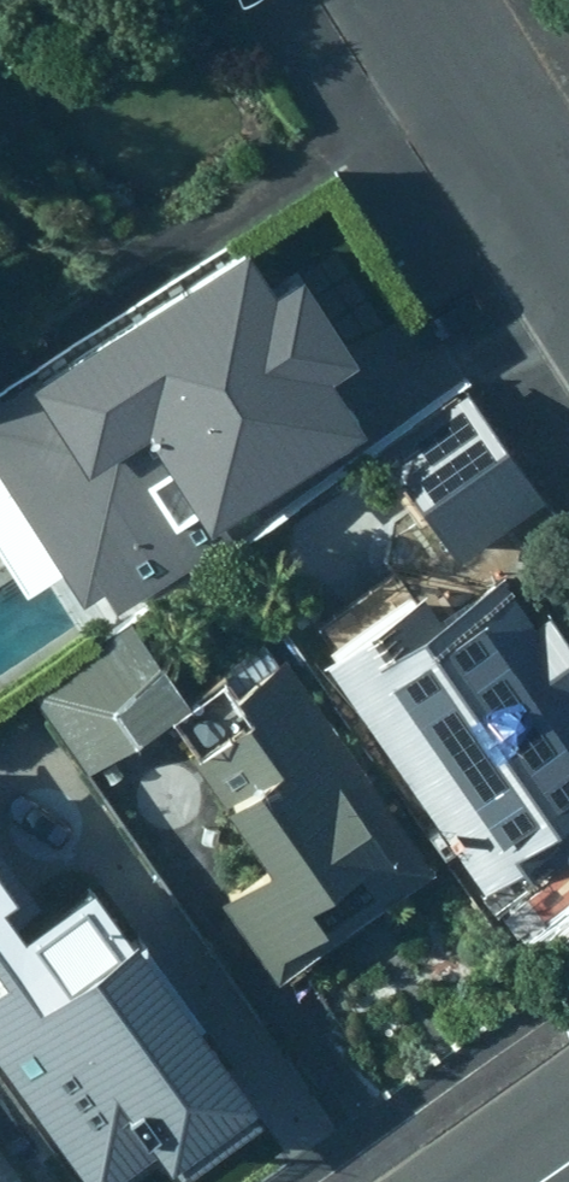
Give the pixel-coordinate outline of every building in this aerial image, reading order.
[(240,245),(0,399),(0,484),(58,573),(80,607),(98,596),(114,620),(221,551),(206,528),(360,429),(350,413),(326,375),(350,359),(295,273),(269,290),(240,245)] [(392,453),(459,556),(543,504),(512,456),(476,400),(392,453)] [(0,484),(0,560),(23,595),(58,573),(0,484)] [(425,586),(328,654),(352,690),(337,700),(386,772),(399,764),(487,888),(545,848),(555,863),(568,853),(568,632),(551,606),(538,616),(504,568),(444,609),(425,586)] [(275,981),(436,868),(276,638),(190,697),(134,618),(31,689),(87,768),(171,709),(198,746),(192,751),(270,861),(218,897),(275,981)] [(90,1181),(105,1181),(259,1075),(161,932),(131,953),(118,933),(40,987),(0,928),(0,1052),(90,1181)]
